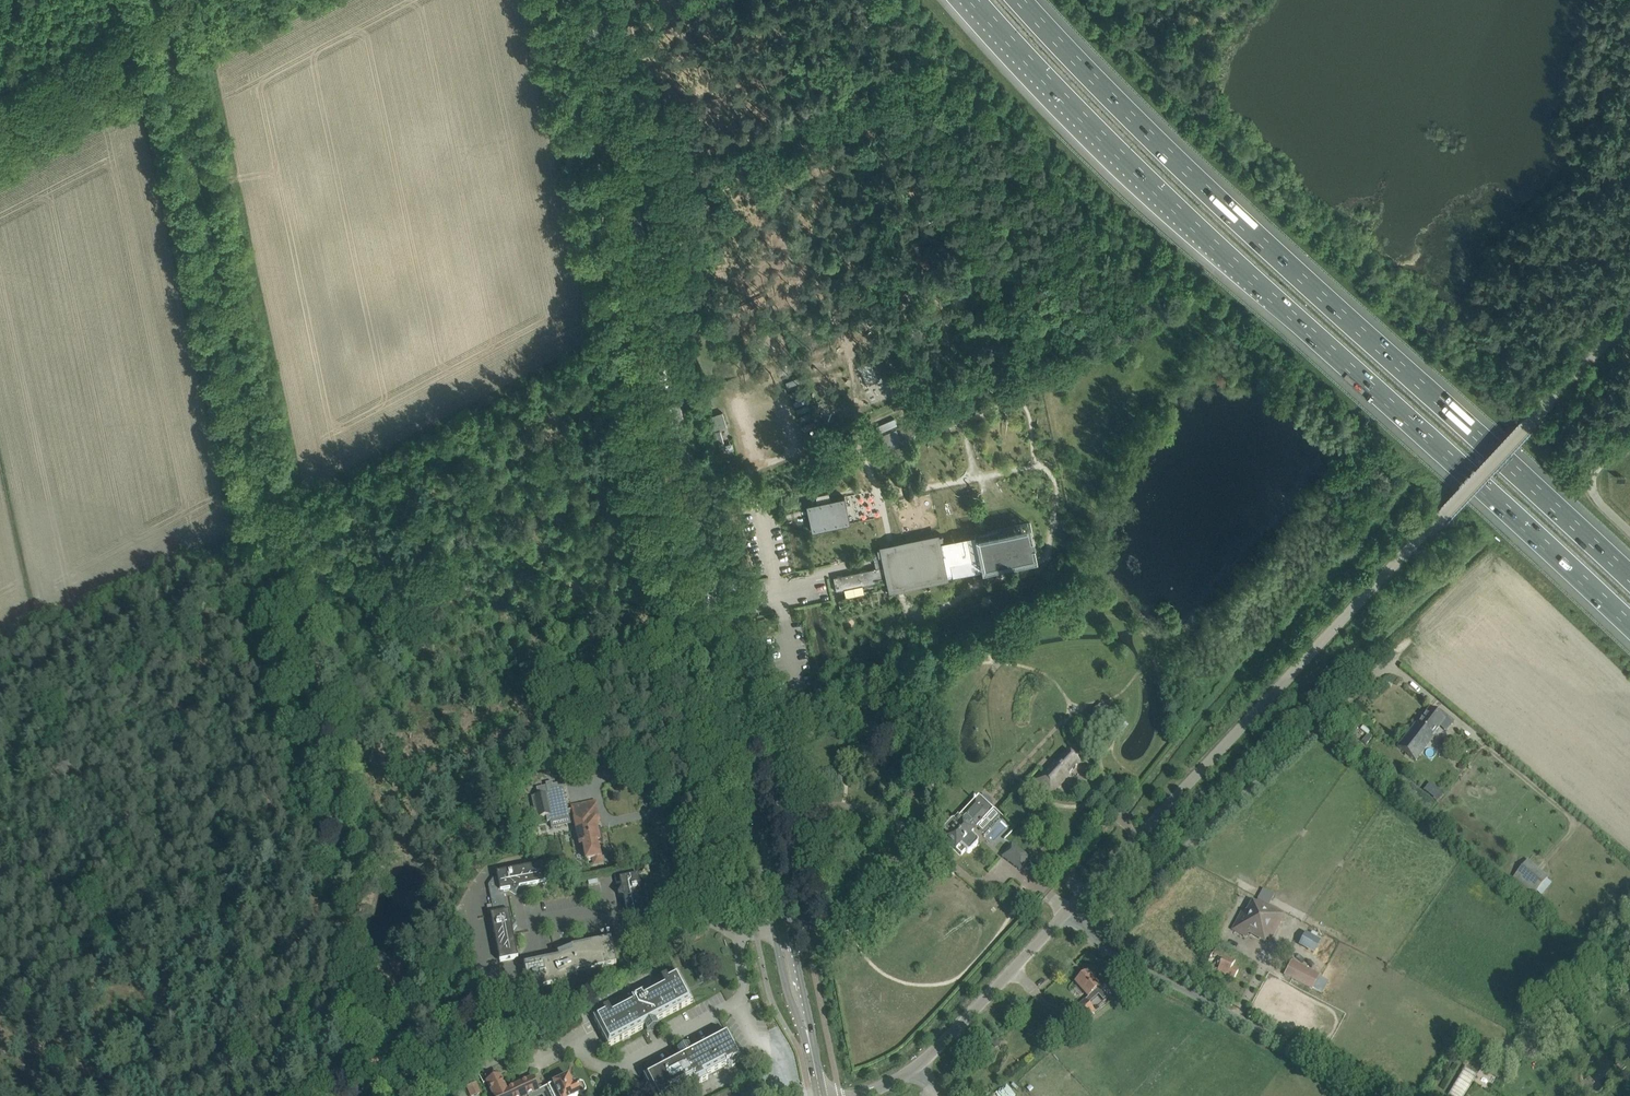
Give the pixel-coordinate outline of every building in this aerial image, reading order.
[(864,362),(861,363),(862,366),(859,367),(867,385),(879,379),(871,362),(865,364),(864,362)] [(723,413),(711,417),(714,430),(727,426),(723,413)] [(845,496),(806,505),(812,532),(850,524),(845,496)] [(879,568),(833,577),(836,591),(890,580),(891,587),(885,588),(886,589),(886,590),(897,587),(902,586),(903,586),(951,576),(951,575),(953,574),(953,575),(981,570),(981,569),(1038,557),(1031,523),(976,535),(944,541),(943,535),(877,549),(878,555),(879,556),(876,556),(879,568)] [(1445,719),(1438,715),(1430,708),(1417,724),(1416,723),(1397,747),(1415,761),(1434,737),(1432,736),(1445,719)] [(1068,774),(1080,762),(1067,750),(1044,774),(1043,772),(1035,780),(1051,795),(1069,776),(1068,774)] [(572,806),(572,809),(567,810),(562,785),(557,786),(557,783),(552,784),(552,781),(545,783),(547,793),(531,796),(535,818),(546,816),(547,821),(569,816),(570,824),(575,822),(580,845),(583,845),(586,860),(593,858),(594,860),(595,862),(598,862),(600,861),(601,859),(599,851),(598,852),(597,847),(600,847),(595,821),(599,820),(595,801),(572,806)] [(944,830),(944,831),(944,832),(944,833),(945,833),(948,836),(945,840),(961,855),(965,851),(966,852),(967,852),(968,853),(969,853),(969,852),(970,852),(977,845),(977,844),(978,844),(978,843),(978,842),(977,841),(971,835),(973,832),(971,830),(974,827),(976,828),(993,809),(978,795),(954,821),(953,821),(952,821),(951,821),(951,822),(950,822),(945,828),(944,829),(944,830)] [(1029,857),(1011,844),(1002,856),(1020,870),(1029,857)] [(1549,877),(1528,859),(1511,879),(1533,897),(1549,877)] [(516,870),(519,888),(546,882),(543,865),(516,870)] [(624,898),(641,894),(637,876),(635,876),(633,867),(614,871),(616,883),(621,882),(622,889),(621,889),(618,894),(623,898),(624,898)] [(519,888),(516,870),(497,874),(498,876),(493,877),(488,885),(492,904),(503,902),(501,891),(510,889),(510,890),(515,894),(519,888)] [(641,894),(624,898),(630,925),(647,921),(641,894)] [(1244,909),(1233,929),(1247,936),(1250,930),(1269,940),(1283,914),(1257,900),(1250,913),(1244,909)] [(495,934),(512,930),(513,930),(516,925),(511,921),(510,921),(508,912),(505,912),(503,902),(492,904),(494,915),(491,915),(495,934)] [(500,961),(517,957),(512,930),(495,934),(500,961)] [(1303,933),(1297,946),(1313,954),(1320,940),(1303,933)] [(567,950),(573,977),(578,976),(577,973),(616,964),(611,939),(571,947),(571,948),(567,950)] [(1216,947),(1207,965),(1217,970),(1225,956),(1220,954),(1222,950),(1216,947)] [(568,978),(573,977),(567,950),(557,954),(559,957),(524,965),(529,990),(569,982),(568,978)] [(1225,956),(1217,970),(1234,979),(1238,971),(1232,968),(1235,961),(1225,956)] [(1319,974),(1292,960),(1284,974),(1312,988),(1319,974)] [(1098,995),(1103,1000),(1108,996),(1087,972),(1075,982),(1088,997),(1065,1018),(1074,1027),(1094,1009),(1089,1003),(1098,995)] [(693,1002),(677,973),(667,979),(666,977),(661,980),(663,985),(644,995),(643,992),(628,999),(630,1003),(611,1013),(608,1008),(603,1011),(603,1012),(593,1018),(608,1046),(650,1024),(653,1030),(659,1027),(656,1021),(693,1002)] [(1114,992),(1124,983),(1119,976),(1108,986),(1114,992)] [(1314,989),(1323,993),(1328,980),(1319,977),(1314,989)] [(728,1031),(691,1051),(689,1045),(677,1051),(680,1057),(643,1076),(654,1095),(669,1095),(668,1095),(691,1083),(693,1086),(708,1078),(706,1075),(730,1063),(731,1066),(743,1060),(728,1031)] [(1049,1047),(1054,1042),(1048,1034),(1042,1039),(1049,1047)] [(1533,1059),(1539,1045),(1528,1040),(1522,1055),(1533,1059)] [(1485,1065),(1483,1070),(1489,1074),(1492,1069),(1485,1065)] [(1449,1093),(1454,1095),(1463,1095),(1476,1073),(1465,1067),(1449,1093)] [(533,1077),(506,1090),(499,1075),(487,1081),(494,1095),(527,1095),(539,1090),(539,1089),(538,1090),(533,1078),(533,1077)] [(582,1094),(585,1092),(586,1089),(583,1083),(580,1082),(573,1085),(569,1076),(559,1081),(553,1083),(554,1084),(549,1087),(553,1095),(577,1095),(582,1094)] [(999,1087),(991,1095),(1009,1095),(999,1087)]
